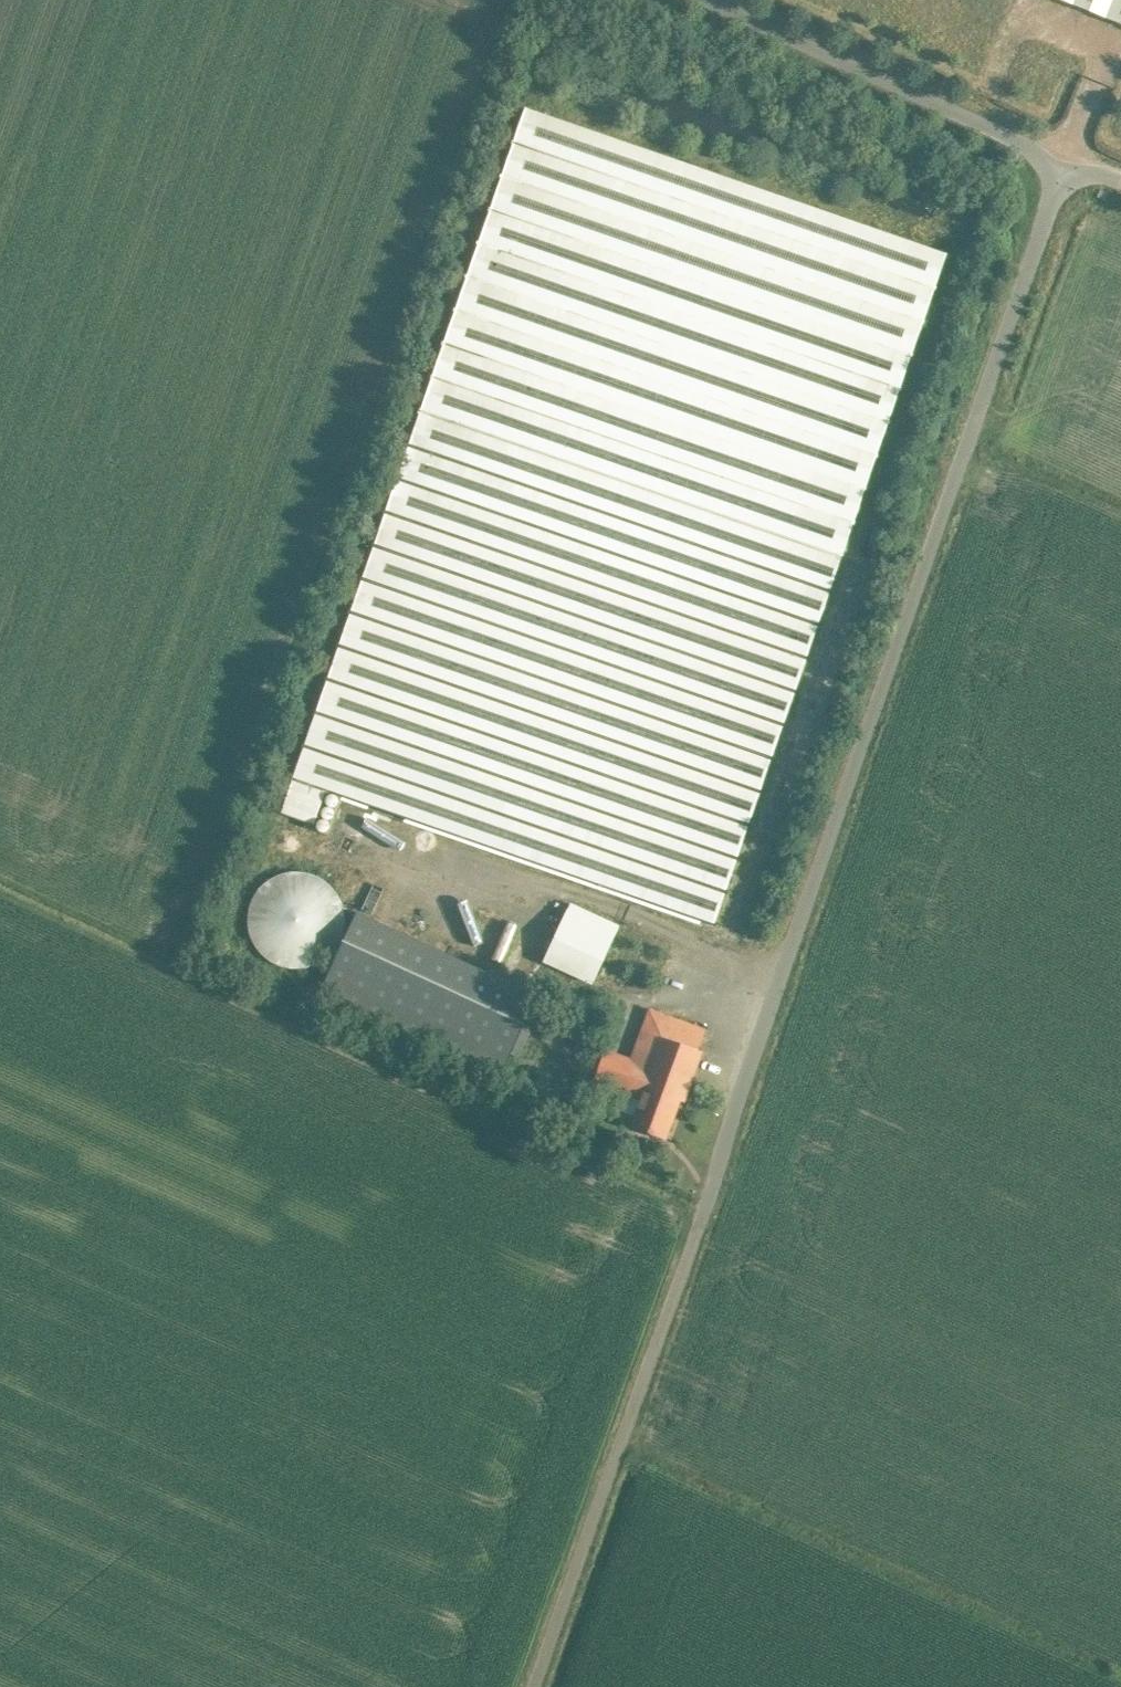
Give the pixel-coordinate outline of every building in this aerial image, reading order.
[(1120,25),(1120,0),(1058,0),(1120,25)] [(420,412),(292,781),(281,813),(331,830),(342,798),(714,926),(842,558),(947,254),(526,108),(420,412)] [(330,954),(338,942),(343,929),(342,914),(338,901),(329,889),(318,881),(304,876),(289,877),(274,882),(262,892),(254,906),(251,921),(253,936),(261,950),(272,960),(287,967),(302,967),(317,963),(330,954)] [(619,927),(571,905),(545,962),(593,984),(619,927)] [(358,912),(321,994),(503,1075),(539,993),(358,912)] [(631,1128),(645,1133),(665,1140),(680,1101),(684,1102),(702,1052),(698,1051),(706,1030),(686,1022),(650,1010),(631,1061),(605,1051),(594,1082),(642,1100),(631,1128)]
